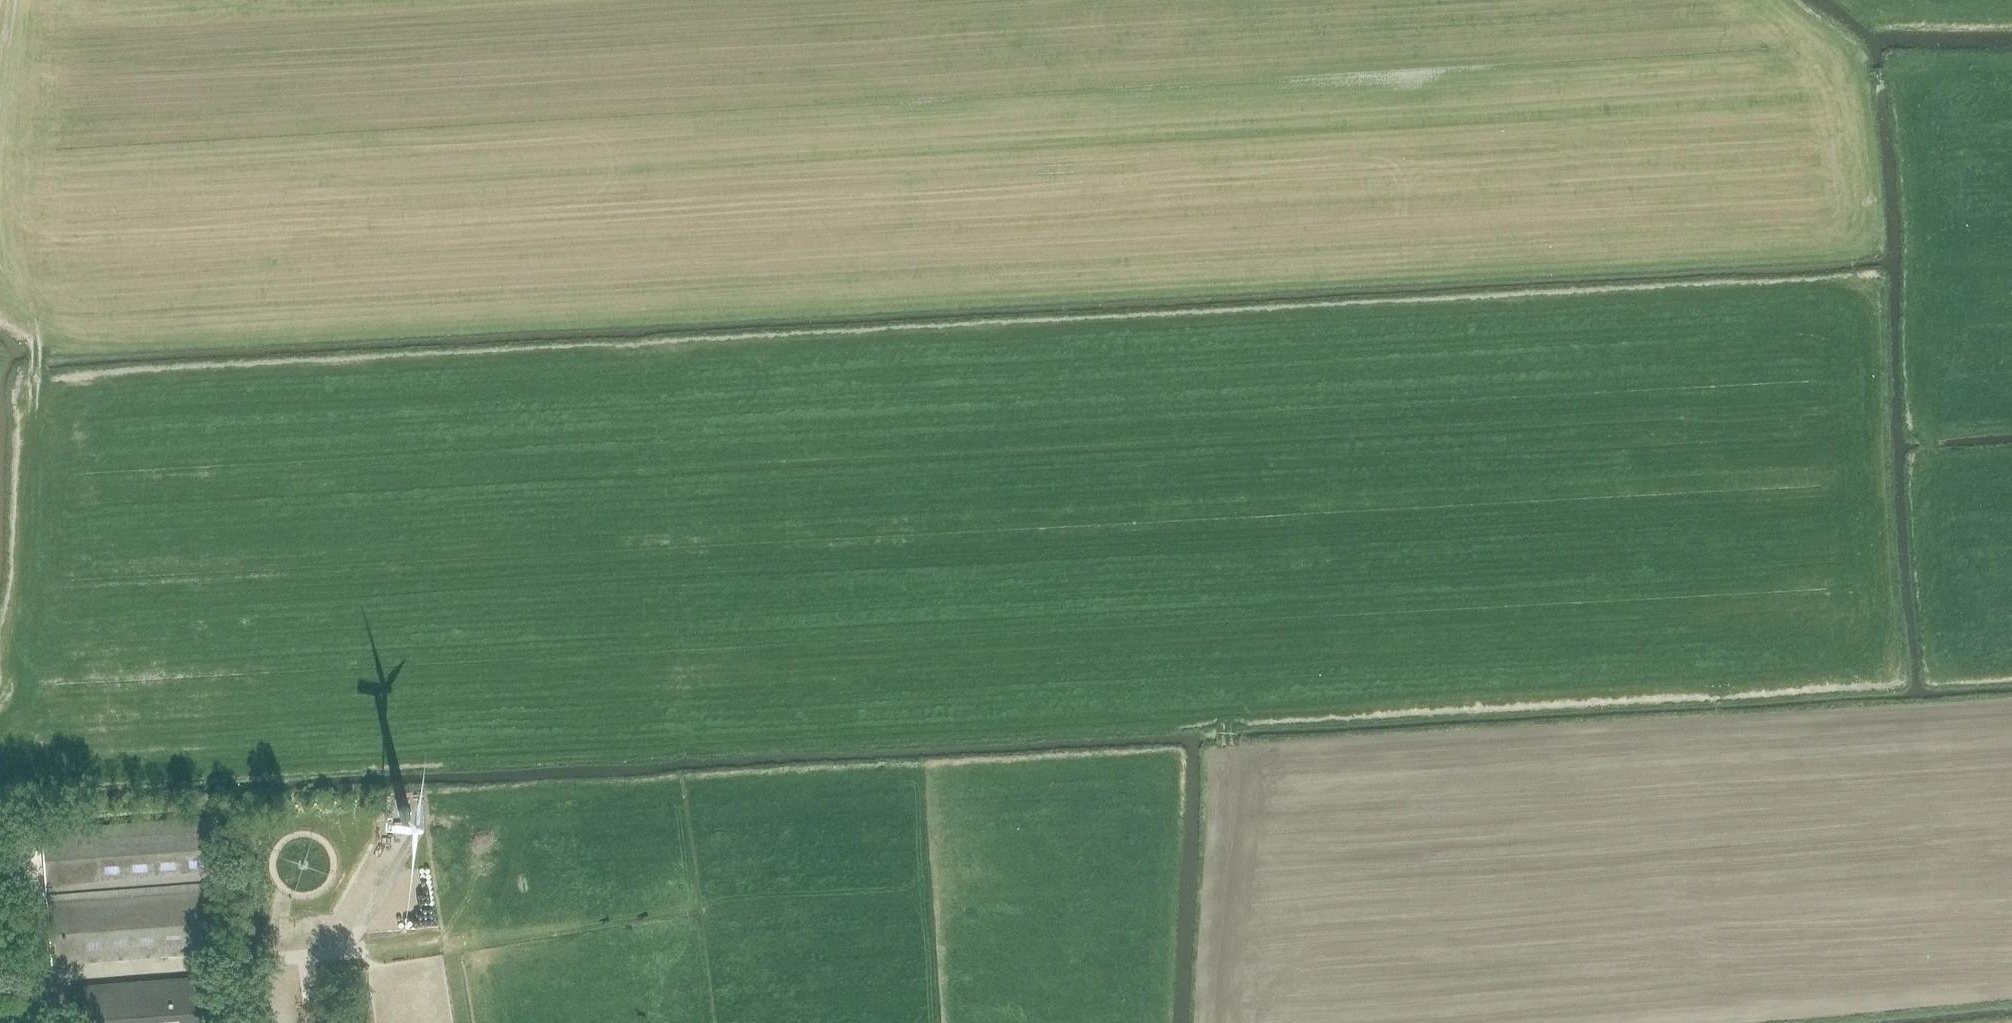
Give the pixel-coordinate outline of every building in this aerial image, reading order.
[(43,829),(44,841),(12,844),(14,875),(34,873),(35,887),(48,886),(54,964),(218,951),(208,817),(43,829)] [(210,976),(75,986),(78,1022),(214,1022),(210,976)]
